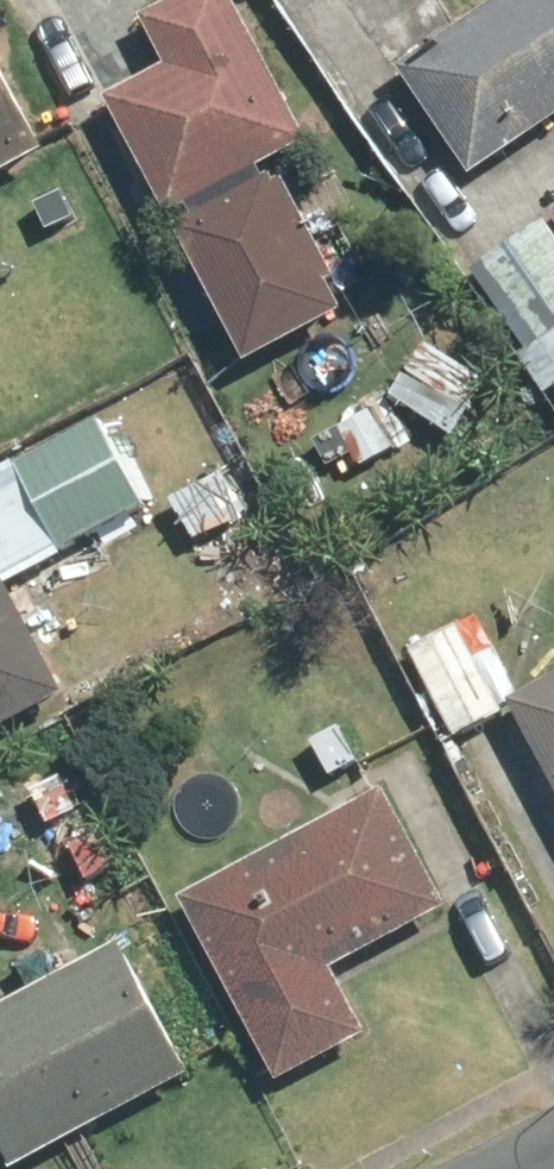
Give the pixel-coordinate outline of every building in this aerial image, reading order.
[(249,0),(177,0),(154,12),(183,65),(125,96),(262,352),(363,298),(283,149),(319,130),(249,0)] [(553,123),(553,0),(506,0),(414,68),(490,170),(553,123)] [(62,146),(0,31),(0,176),(1,179),(62,146)] [(489,271),(546,347),(530,358),(553,390),(553,223),(489,271)] [(0,472),(0,523),(22,566),(153,497),(110,415),(0,472)] [(183,499),(206,537),(258,506),(235,468),(183,499)] [(501,606),(467,535),(374,580),(444,728),(506,698),(469,621),(501,606)] [(75,684),(0,549),(0,725),(75,684)] [(523,694),(553,751),(553,677),(523,694)] [(346,967),(460,908),(396,786),(194,892),(293,1081),(382,1035),(346,967)] [(0,1009),(0,1109),(31,1167),(204,1073),(131,938),(0,1009)]
